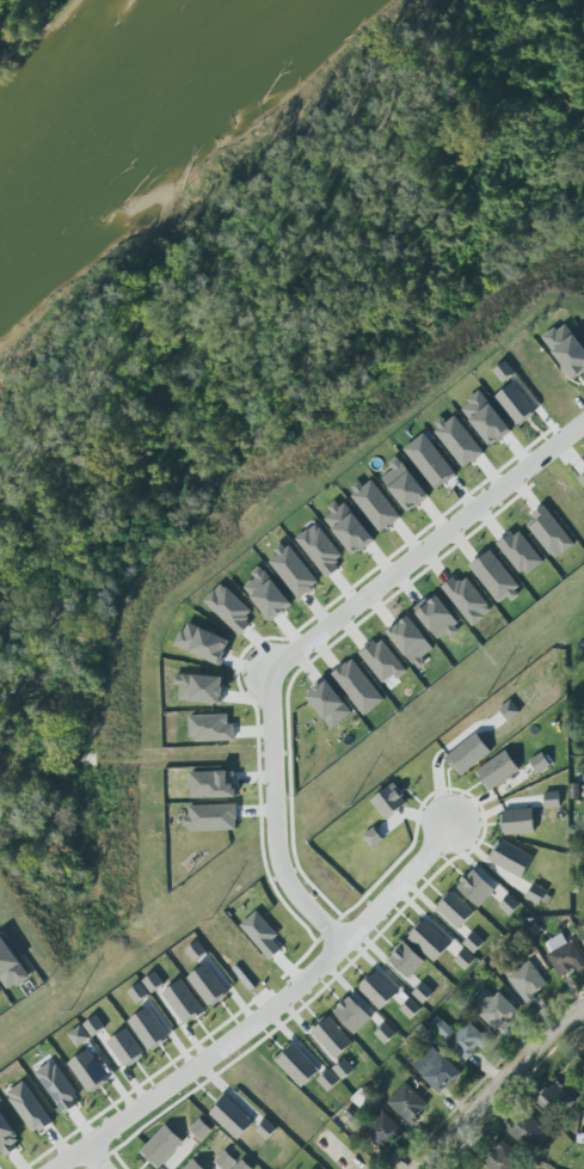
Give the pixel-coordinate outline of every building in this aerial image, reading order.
[(573,380),(583,372),(583,346),(568,322),(545,337),(573,380)] [(517,374),(507,362),(494,372),(504,384),(517,374)] [(496,396),(516,427),(537,413),(517,383),(496,396)] [(435,429),(465,469),(485,453),(454,413),(435,429)] [(408,513),(430,498),(404,460),(383,475),(408,513)] [(402,518),(371,477),(351,493),(381,534),(402,518)] [(325,516),(354,556),(375,541),(346,501),(325,516)] [(527,522),(553,561),(574,547),(548,507),(527,522)] [(342,558),(319,524),(298,538),(326,580),(341,570),(336,562),(342,558)] [(525,578),(544,563),(519,530),(499,545),(525,578)] [(268,560),(299,599),(319,584),(288,544),(268,560)] [(471,566),(499,604),(508,597),(511,602),(523,594),(491,551),(471,566)] [(292,609),(265,565),(253,573),(257,580),(248,586),(270,622),(292,609)] [(472,627),(493,612),(468,578),(460,584),(455,578),(442,587),(472,627)] [(204,602),(241,637),(252,625),(246,619),(253,612),(222,583),(204,602)] [(438,643),(461,629),(439,594),(417,608),(438,643)] [(418,671),(427,664),(422,659),(435,649),(410,617),(389,633),(418,671)] [(233,641),(186,622),(176,647),(222,666),(233,641)] [(361,656),(388,689),(409,673),(381,639),(361,656)] [(383,704),(357,659),(334,672),(361,717),(383,704)] [(224,677),(176,675),(175,686),(181,687),(180,702),(223,704),(224,677)] [(329,730),(353,716),(332,680),(309,694),(329,730)] [(509,722),(521,713),(512,701),(499,710),(509,722)] [(190,716),(191,742),(235,741),(235,724),(229,724),(229,715),(190,716)] [(444,757),(475,732),(492,751),(461,776),(444,757)] [(474,771),(504,749),(520,769),(488,791),(474,771)] [(552,766),(543,752),(530,761),(539,774),(552,766)] [(191,798),(238,797),(238,785),(234,785),(234,770),(190,771),(191,798)] [(408,805),(396,784),(371,799),(383,820),(408,805)] [(545,809),(561,808),(560,792),(544,793),(545,809)] [(190,817),(183,817),(184,831),(238,830),(237,804),(190,805),(190,817)] [(535,833),(534,809),(505,810),(506,835),(535,833)] [(363,836),(372,849),(385,841),(375,827),(363,836)] [(525,877),(534,854),(498,840),(489,863),(525,877)] [(457,886),(480,907),(496,890),(474,868),(457,886)] [(546,907),(552,894),(534,885),(528,898),(546,907)] [(437,909),(459,930),(476,912),(454,891),(437,909)] [(500,906),(510,916),(521,905),(510,895),(500,906)] [(278,936),(259,910),(241,923),(269,961),(283,950),(274,938),(278,936)] [(425,919),(450,943),(434,961),(408,937),(425,919)] [(475,953),(485,942),(475,932),(464,944),(475,953)] [(563,934),(544,943),(560,977),(577,969),(578,972),(583,969),(583,960),(575,940),(567,943),(563,934)] [(31,977),(4,936),(0,938),(0,979),(8,992),(31,977)] [(208,953),(199,941),(186,950),(194,963),(208,953)] [(426,961),(405,941),(388,959),(410,979),(426,961)] [(455,961),(466,971),(477,959),(466,950),(455,961)] [(523,1002),(547,987),(532,961),(508,975),(523,1002)] [(187,978),(210,1008),(230,992),(207,963),(187,978)] [(358,990),(361,987),(358,985),(365,977),(368,979),(376,971),(396,992),(389,998),(379,1010),(358,990)] [(143,980),(150,993),(164,986),(158,972),(143,980)] [(184,1026),(204,1014),(184,979),(164,991),(184,1026)] [(127,992),(136,1005),(150,995),(141,983),(127,992)] [(434,994),(425,983),(413,993),(423,1004),(434,994)] [(475,1015),(496,1034),(508,1021),(510,1023),(521,1011),(498,990),(493,996),(485,989),(473,1000),(477,1004),(477,1006),(480,1010),(475,1015)] [(355,1035),(372,1019),(351,995),(333,1011),(355,1035)] [(400,1009),(410,1020),(422,1009),(412,999),(400,1009)] [(128,1022),(151,1052),(170,1037),(147,1007),(128,1022)] [(93,1038),(106,1027),(97,1015),(83,1025),(93,1038)] [(336,1059),(354,1043),(328,1016),(311,1032),(336,1059)] [(467,1061),(480,1047),(483,1050),(491,1041),(468,1021),(456,1033),(438,1016),(429,1026),(467,1061)] [(397,1035),(387,1023),(375,1033),(384,1045),(397,1035)] [(68,1033),(76,1047),(90,1039),(82,1025),(68,1033)] [(107,1043),(126,1068),(145,1053),(127,1028),(107,1043)] [(277,1060),(301,1085),(318,1070),(294,1043),(277,1060)] [(88,1090),(68,1063),(86,1049),(106,1077),(105,1078),(107,1081),(93,1091),(91,1089),(88,1090)] [(441,1094),(461,1072),(443,1055),(422,1077),(441,1094)] [(343,1081),(355,1070),(345,1059),(333,1070),(343,1081)] [(36,1072),(63,1114),(78,1104),(75,1100),(79,1097),(57,1064),(54,1066),(50,1063),(36,1072)] [(318,1081),(326,1090),(338,1079),(330,1070),(318,1081)] [(6,1094),(34,1135),(53,1122),(24,1081),(6,1094)] [(557,1081),(565,1089),(563,1090),(573,1101),(555,1119),(537,1101),(541,1097),(540,1095),(547,1087),(549,1089),(557,1081)] [(387,1103),(411,1125),(430,1105),(406,1083),(387,1103)] [(255,1123),(226,1095),(209,1114),(238,1141),(255,1123)] [(5,1156),(24,1142),(0,1110),(0,1111),(0,1149),(5,1156)] [(364,1133),(384,1153),(405,1132),(385,1112),(364,1133)] [(531,1152),(549,1133),(528,1113),(510,1132),(531,1152)] [(266,1141),(278,1129),(267,1119),(256,1130),(266,1141)] [(192,1128),(199,1134),(207,1125),(201,1120),(192,1128)] [(140,1151),(159,1168),(185,1142),(166,1124),(140,1151)] [(522,1157),(502,1139),(482,1161),(491,1168),(511,1168),(522,1157)] [(222,1168),(231,1168),(238,1163),(226,1150),(215,1161),(222,1168)] [(194,1159),(186,1168),(205,1168),(194,1159)] [(241,1159),(235,1168),(254,1168),(255,1168),(241,1159)]
